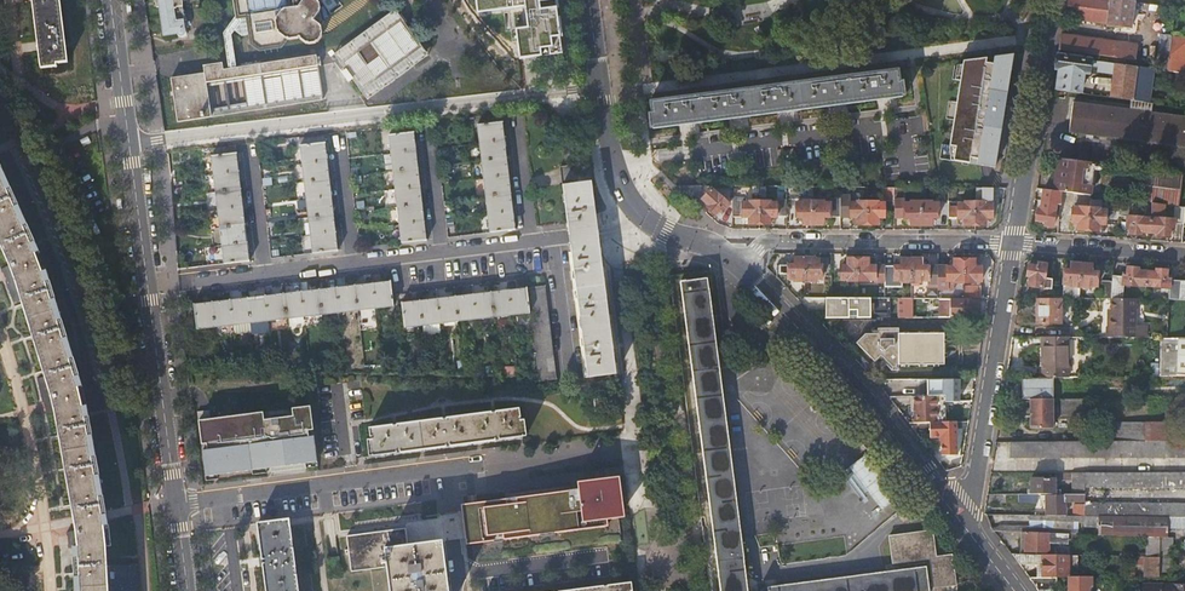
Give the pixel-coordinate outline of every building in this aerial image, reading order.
[(42,65),(68,63),(60,0),(34,0),(42,65)] [(156,7),(160,6),(163,34),(177,32),(177,33),(178,35),(179,36),(180,36),(182,36),(186,36),(184,20),(185,19),(183,0),(155,0),(156,7)] [(234,12),(228,22),(239,30),(248,29),(249,38),(257,44),(277,40),(281,30),(285,33),(297,31),(305,37),(313,36),(321,30),(319,21),(324,17),(321,13),(318,3),(315,0),(302,0),(301,2),(297,2),(296,0),(233,0),(234,12)] [(330,12),(341,4),(338,0),(321,0),(330,12)] [(512,0),(475,0),(477,12),(512,7),(512,0)] [(512,7),(524,5),(527,26),(515,28),(519,58),(555,54),(553,42),(561,41),(560,37),(557,16),(555,0),(512,0),(512,7)] [(1134,0),(1132,0),(1066,0),(1063,16),(1107,23),(1107,25),(1130,29),(1134,0)] [(366,98),(428,53),(401,15),(403,13),(400,10),(336,56),(346,71),(344,73),(352,84),(355,82),(366,98)] [(1163,24),(1157,68),(1167,70),(1173,25),(1163,24)] [(1075,36),(1060,34),(1058,49),(1073,51),(1075,36)] [(1075,36),(1073,51),(1094,54),(1096,39),(1075,36)] [(1096,39),(1094,54),(1121,58),(1123,43),(1096,39)] [(562,53),(561,41),(553,42),(555,54),(562,53)] [(1123,43),(1121,58),(1134,59),(1136,45),(1123,43)] [(172,77),(180,120),(323,96),(317,59),(321,59),(320,52),(316,53),(315,49),(223,64),(222,58),(204,61),(205,71),(172,77)] [(976,164),(994,167),(1010,68),(1005,67),(1007,54),(993,56),(992,63),(985,62),(986,57),(963,60),(956,101),(961,102),(959,119),(953,118),(949,145),(955,146),(953,160),(969,163),(970,157),(977,158),(976,164)] [(1056,90),(1079,93),(1083,72),(1089,72),(1090,65),(1099,66),(1100,60),(1057,54),(1055,68),(1059,69),(1056,90)] [(1113,73),(1115,62),(1100,60),(1099,66),(1098,71),(1113,73)] [(1110,97),(1149,102),(1154,68),(1115,62),(1113,73),(1110,97)] [(902,95),(899,67),(861,72),(763,85),(669,97),(650,100),(653,127),(902,95)] [(961,102),(956,101),(953,118),(959,119),(961,102)] [(1073,101),(1069,131),(1184,147),(1184,116),(1073,101)] [(501,112),(477,115),(477,122),(502,118),(501,112)] [(502,118),(477,122),(491,229),(516,226),(502,118)] [(413,130),(387,133),(401,240),(427,237),(413,130)] [(324,134),(299,137),(300,144),(325,141),(324,134)] [(325,141),(300,144),(313,252),(338,249),(325,141)] [(1070,159),(1085,161),(1087,146),(1072,144),(1070,159)] [(235,145),(210,149),(211,155),(236,152),(235,145)] [(250,260),(236,152),(211,155),(225,263),(250,260)] [(1060,191),(1088,194),(1093,162),(1085,161),(1070,159),(1056,158),(1052,190),(1060,191)] [(575,162),(559,164),(568,232),(568,235),(566,235),(584,374),(619,369),(600,230),(597,231),(596,223),(590,179),(578,181),(575,162)] [(678,177),(688,185),(693,177),(684,169),(678,177)] [(1182,175),(1145,170),(1141,200),(1178,205),(1182,175)] [(87,419),(81,396),(47,287),(35,249),(0,175),(0,241),(2,245),(0,246),(0,258),(2,262),(8,259),(21,298),(46,375),(56,413),(48,415),(50,422),(87,419)] [(688,185),(677,185),(687,194),(699,193),(699,185),(688,185)] [(867,201),(867,224),(878,225),(878,222),(878,217),(882,217),(885,217),(885,203),(894,203),(895,198),(895,186),(883,186),(883,203),(878,203),(878,201),(867,201)] [(718,194),(711,187),(703,197),(709,203),(707,205),(716,213),(722,206),(724,208),(729,202),(719,192),(718,194)] [(938,200),(948,200),(948,187),(939,187),(938,200)] [(991,197),(991,187),(975,187),(975,202),(975,225),(985,225),(985,222),(985,218),(990,218),(992,218),(993,197),(991,197)] [(1054,204),(1059,204),(1060,191),(1052,190),(1043,189),(1040,211),(1037,210),(1035,220),(1040,221),(1044,222),(1044,226),(1052,227),(1054,213),(1053,213),(1054,204)] [(1074,202),(1090,204),(1090,196),(1074,194),(1074,202)] [(748,223),(759,224),(759,201),(748,201),(748,203),(741,202),(741,196),(732,196),(731,216),(744,216),(748,216),(748,221),(748,223)] [(828,216),(840,217),(840,203),(840,198),(830,198),(830,203),(823,203),(823,202),(813,201),(813,224),(823,224),(823,221),(823,216),(828,216)] [(911,224),(921,224),(921,202),(911,202),(911,204),(904,204),(904,198),(895,198),(894,203),(894,217),(906,217),(911,217),(911,221),(911,224)] [(1140,231),(1148,232),(1149,219),(1140,218),(1140,216),(1127,216),(1128,199),(1119,198),(1118,212),(1118,218),(1126,219),(1125,224),(1128,224),(1128,228),(1128,234),(1140,234),(1140,231)] [(774,216),(786,216),(786,203),(769,203),(769,201),(759,201),(759,224),(769,224),(770,221),(770,216),(774,216)] [(802,223),(813,224),(813,201),(802,201),(802,203),(796,202),(795,217),(798,217),(802,217),(802,222),(802,223)] [(856,224),(867,224),(867,201),(857,201),(857,203),(840,203),(840,217),(852,217),(856,217),(856,221),(856,224)] [(921,202),(921,224),(931,224),(931,221),(931,217),(935,217),(938,217),(938,204),(932,204),(932,202),(921,202)] [(965,225),(975,225),(975,202),(965,202),(965,204),(948,204),(948,217),(961,218),(965,218),(965,222),(965,225)] [(1173,223),(1182,223),(1183,206),(1174,205),(1173,218),(1159,218),(1159,219),(1149,219),(1148,232),(1157,232),(1157,235),(1168,236),(1168,231),(1168,227),(1172,227),(1173,223)] [(1076,229),(1087,230),(1089,207),(1078,206),(1078,209),(1072,208),(1070,221),(1073,222),(1077,222),(1076,227),(1076,229)] [(1103,224),(1117,225),(1118,218),(1118,212),(1099,210),(1099,208),(1089,207),(1087,230),(1098,231),(1098,228),(1099,224),(1103,224)] [(779,265),(779,279),(788,286),(788,278),(794,278),(794,280),(805,280),(805,258),(794,258),(794,261),(794,266),(790,266),(779,265)] [(816,258),(805,258),(805,280),(816,280),(816,278),(822,278),(822,265),(821,265),(816,265),(816,260),(816,258)] [(859,281),(859,258),(848,258),(848,261),(848,266),(843,266),(842,266),(841,278),(848,279),(848,280),(859,281)] [(869,259),(859,258),(859,281),(869,281),(869,279),(885,279),(885,266),(874,266),(869,266),(869,262),(869,259)] [(896,266),(885,266),(885,279),(884,286),(902,286),(902,281),(912,281),(912,258),(901,259),(901,261),(901,266),(896,266)] [(922,258),(912,258),(912,281),(922,281),(922,279),(938,279),(938,266),(928,266),(923,266),(922,261),(922,258)] [(950,266),(938,266),(938,279),(938,298),(954,298),(954,281),(965,281),(965,258),(955,258),(955,261),(955,266),(950,266)] [(976,259),(965,258),(965,281),(975,282),(975,279),(982,279),(982,266),(981,266),(976,266),(976,261),(976,259)] [(15,300),(21,298),(8,259),(2,262),(15,300)] [(1062,299),(1073,299),(1078,299),(1079,286),(1081,264),(1070,263),(1070,267),(1070,270),(1066,270),(1063,270),(1062,299)] [(1032,286),(1030,299),(1050,299),(1051,280),(1044,280),(1046,265),(1038,264),(1038,268),(1034,267),(1029,266),(1027,276),(1030,276),(1029,285),(1032,286)] [(1091,265),(1081,264),(1079,286),(1090,287),(1090,285),(1096,286),(1097,272),(1095,272),(1091,272),(1091,268),(1091,265)] [(1110,299),(1118,299),(1121,299),(1122,285),(1136,286),(1136,284),(1145,284),(1146,271),(1137,271),(1138,268),(1127,267),(1127,271),(1126,276),(1122,276),(1112,275),(1111,281),(1110,299)] [(1146,271),(1145,284),(1154,285),(1154,287),(1169,288),(1168,297),(1179,298),(1179,297),(1181,280),(1170,279),(1165,279),(1166,273),(1166,269),(1155,269),(1155,272),(1146,271)] [(708,277),(682,280),(721,590),(748,590),(708,277)] [(393,304),(390,279),(195,304),(198,329),(393,304)] [(1099,299),(1110,299),(1111,281),(1101,280),(1099,299)] [(556,378),(544,283),(528,285),(540,380),(556,378)] [(525,285),(402,302),(405,327),(422,324),(424,334),(441,332),(440,322),(528,310),(525,285)] [(965,285),(965,298),(971,298),(981,298),(982,285),(965,285)] [(840,297),(832,297),(822,297),(822,306),(840,306),(840,297)] [(939,299),(938,318),(971,318),(971,299),(939,299)] [(1115,326),(1115,336),(1154,337),(1154,325),(1144,325),(1144,299),(1121,299),(1118,299),(1118,317),(1116,317),(1116,326),(1115,326)] [(909,312),(908,300),(898,301),(898,313),(909,312)] [(1038,300),(1038,325),(1061,325),(1061,301),(1038,300)] [(889,358),(885,361),(892,369),(900,369),(900,364),(946,364),(946,357),(947,357),(948,340),(946,340),(946,333),(902,333),(902,327),(880,327),(880,332),(867,332),(857,342),(875,360),(880,356),(883,352),(889,358)] [(1045,377),(1053,376),(1068,376),(1069,336),(1043,335),(1043,361),(1046,361),(1045,377)] [(880,356),(885,361),(889,358),(883,352),(880,356)] [(39,377),(48,415),(56,413),(46,375),(39,377)] [(1023,377),(1023,397),(1031,397),(1049,397),(1053,397),(1054,397),(1053,376),(1045,377),(1023,377)] [(960,378),(927,378),(927,395),(937,395),(945,395),(945,401),(959,401),(959,393),(956,393),(956,389),(959,389),(960,378)] [(608,406),(607,395),(594,396),(595,408),(608,406)] [(937,398),(916,397),(915,421),(931,421),(937,421),(937,398)] [(1049,397),(1031,397),(1031,427),(1052,427),(1053,397),(1049,397)] [(1083,398),(1061,398),(1061,414),(1083,414),(1083,398)] [(305,457),(317,455),(315,435),(309,436),(309,430),(314,429),(311,406),(293,408),(294,416),(265,419),(264,412),(253,413),(254,419),(239,421),(239,415),(212,418),(199,420),(202,444),(207,443),(208,449),(203,449),(206,470),(217,468),(218,474),(253,470),(252,464),(286,460),(286,465),(306,463),(305,457)] [(518,408),(369,427),(370,438),(367,439),(369,454),(372,454),(522,435),(522,434),(525,434),(523,418),(520,419),(518,408)] [(199,420),(212,418),(211,409),(198,411),(199,420)] [(253,413),(239,415),(239,421),(254,419),(253,413)] [(139,564),(108,565),(105,528),(103,518),(102,511),(88,424),(87,419),(50,422),(52,430),(58,429),(72,508),(74,522),(77,545),(78,548),(80,573),(81,590),(140,590),(139,564)] [(958,421),(937,421),(931,421),(930,439),(941,439),(941,454),(958,454),(958,421)] [(1112,440),(1124,440),(1145,440),(1146,421),(1113,421),(1112,440)] [(1145,440),(1176,441),(1176,422),(1146,421),(1145,440)] [(1112,440),(1012,441),(1012,456),(1123,457),(1124,440),(1112,440)] [(1176,441),(1145,440),(1124,440),(1123,457),(1184,458),(1184,441),(1176,441)] [(864,454),(843,472),(879,513),(899,495),(864,454)] [(253,470),(286,465),(286,460),(252,464),(253,470)] [(1069,493),(1084,493),(1084,484),(1084,471),(1070,471),(1070,478),(1069,493)] [(1084,484),(1184,485),(1184,471),(1084,471),(1084,484)] [(506,498),(466,503),(472,544),(494,541),(493,538),(503,536),(503,539),(540,534),(539,528),(554,526),(555,532),(608,524),(607,518),(619,516),(618,509),(617,509),(615,496),(616,496),(616,493),(615,493),(613,478),(614,478),(613,476),(577,481),(578,488),(516,496),(516,499),(506,501),(506,498)] [(1031,492),(1039,492),(1054,492),(1054,478),(1031,478),(1031,492)] [(1047,500),(1046,514),(1065,514),(1066,493),(1054,492),(1039,492),(1038,500),(1047,500)] [(1101,515),(1168,517),(1184,517),(1184,502),(1084,501),(1084,515),(1101,515)] [(70,546),(77,545),(74,522),(72,508),(65,509),(67,523),(70,546)] [(1148,535),(1161,536),(1167,536),(1167,527),(1168,517),(1101,515),(1101,534),(1148,535)] [(1168,517),(1167,527),(1184,528),(1184,517),(1168,517)] [(290,518),(259,522),(268,590),(299,590),(290,518)] [(988,524),(993,530),(1021,531),(1025,531),(1049,532),(1049,526),(988,524)] [(539,528),(540,534),(540,535),(555,533),(555,532),(554,526),(539,528)] [(347,535),(351,569),(387,564),(391,590),(447,590),(440,540),(407,545),(405,527),(347,535)] [(929,583),(934,582),(934,589),(956,587),(952,555),(937,557),(933,530),(891,536),(894,563),(899,562),(900,570),(769,586),(769,590),(766,590),(930,590),(929,583)] [(1025,531),(1024,551),(1049,551),(1050,545),(1067,546),(1067,533),(1049,532),(1025,531)] [(1150,556),(1160,556),(1160,546),(1161,536),(1148,535),(1148,552),(1148,555),(1150,556)] [(1184,546),(1184,536),(1167,536),(1161,536),(1160,546),(1184,546)] [(1184,576),(1184,546),(1160,546),(1160,556),(1160,576),(1184,576)] [(1021,553),(1011,553),(1017,561),(1018,563),(1037,564),(1042,564),(1042,576),(1056,576),(1068,576),(1069,564),(1078,564),(1078,554),(1024,554),(1021,553)] [(1150,561),(1149,576),(1160,576),(1160,556),(1150,556),(1150,561)] [(1027,576),(1037,589),(1056,589),(1056,576),(1042,576),(1037,576),(1027,576)] [(1068,590),(1089,590),(1089,586),(1092,586),(1092,576),(1068,576),(1068,590)] [(631,581),(554,590),(633,590),(631,581)]
